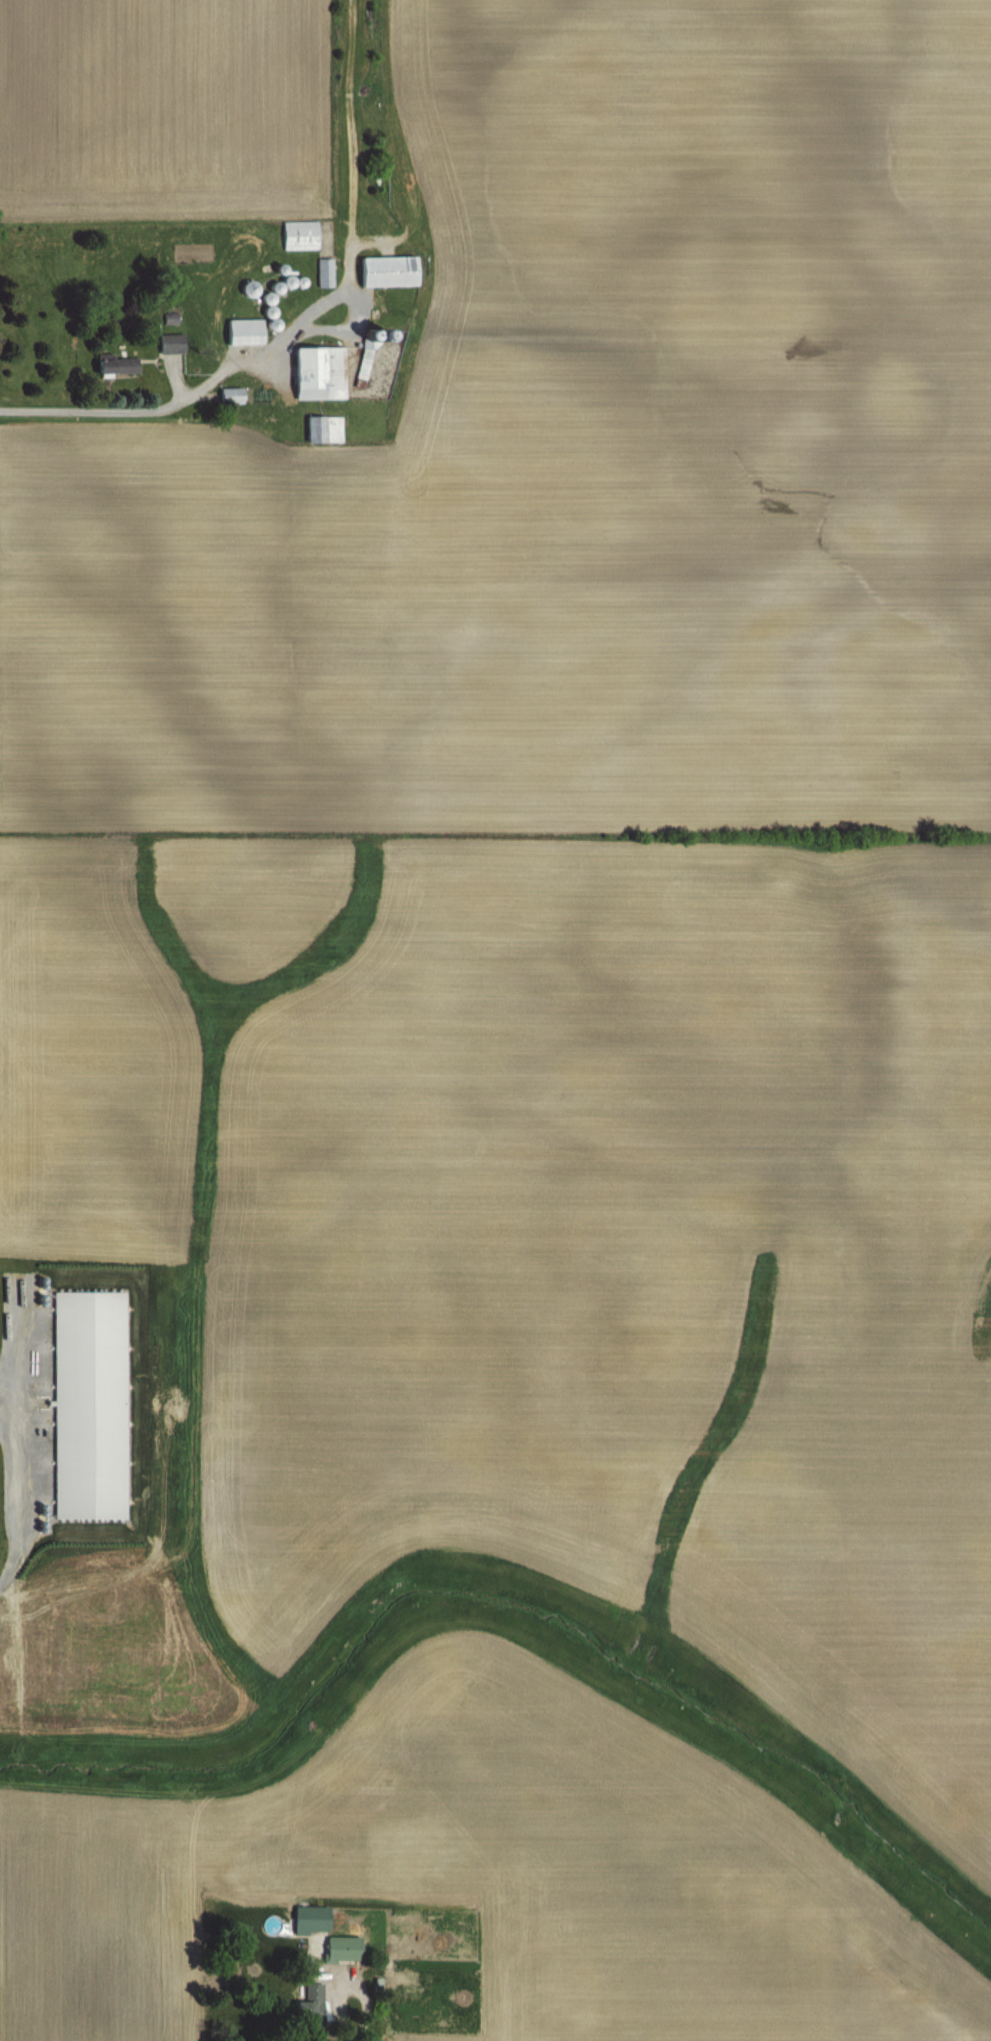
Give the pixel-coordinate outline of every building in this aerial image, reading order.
[(280,222),(280,250),(316,250),(316,222),(280,222)] [(415,287),(415,259),(357,259),(357,287),(415,287)] [(237,290),(248,297),(254,286),(244,280),(237,290)] [(261,345),(261,319),(224,319),(224,345),(261,345)] [(181,352),(181,334),(156,334),(156,352),(181,352)] [(341,347),(290,347),(290,400),(341,400),(341,347)] [(134,375),(134,356),(91,356),(91,375),(134,375)] [(239,388),(217,388),(217,404),(239,404),(239,388)] [(304,416),(304,443),(339,443),(339,416),(304,416)] [(358,1938),(324,1938),(324,1962),(358,1962),(358,1938)] [(321,1985),(304,1984),(303,2003),(291,2003),(290,2024),(302,2025),(302,2036),(320,2036),(321,1985)]
